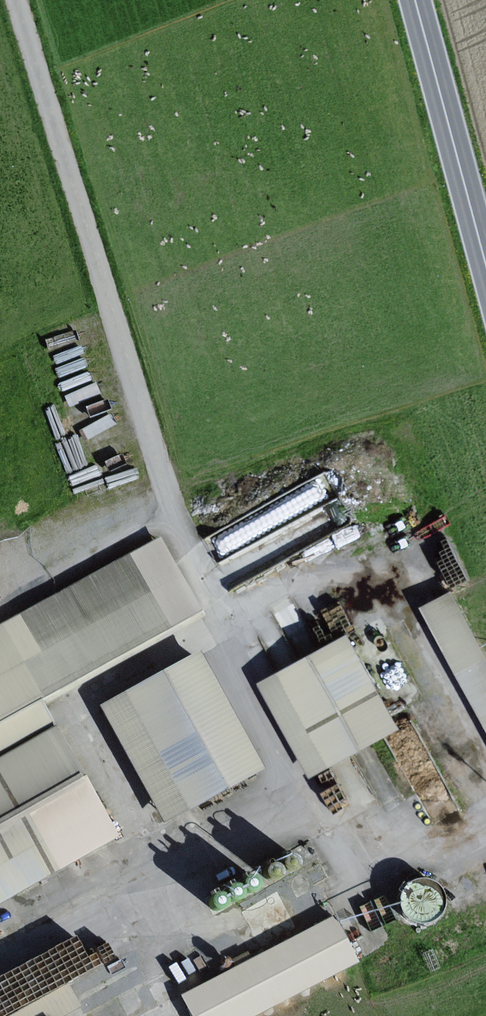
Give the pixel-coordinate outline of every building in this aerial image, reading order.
[(158,538),(0,629),(0,900),(116,834),(43,707),(202,615),(158,538)] [(454,592),(424,609),(485,722),(485,651),(454,592)] [(404,729),(353,634),(260,683),(311,778),(404,729)] [(266,772),(202,655),(101,710),(164,827),(266,772)] [(333,917),(182,996),(193,1015),(263,1015),(359,966),(333,917)] [(13,1015),(69,1015),(82,1008),(69,985),(13,1015)]
